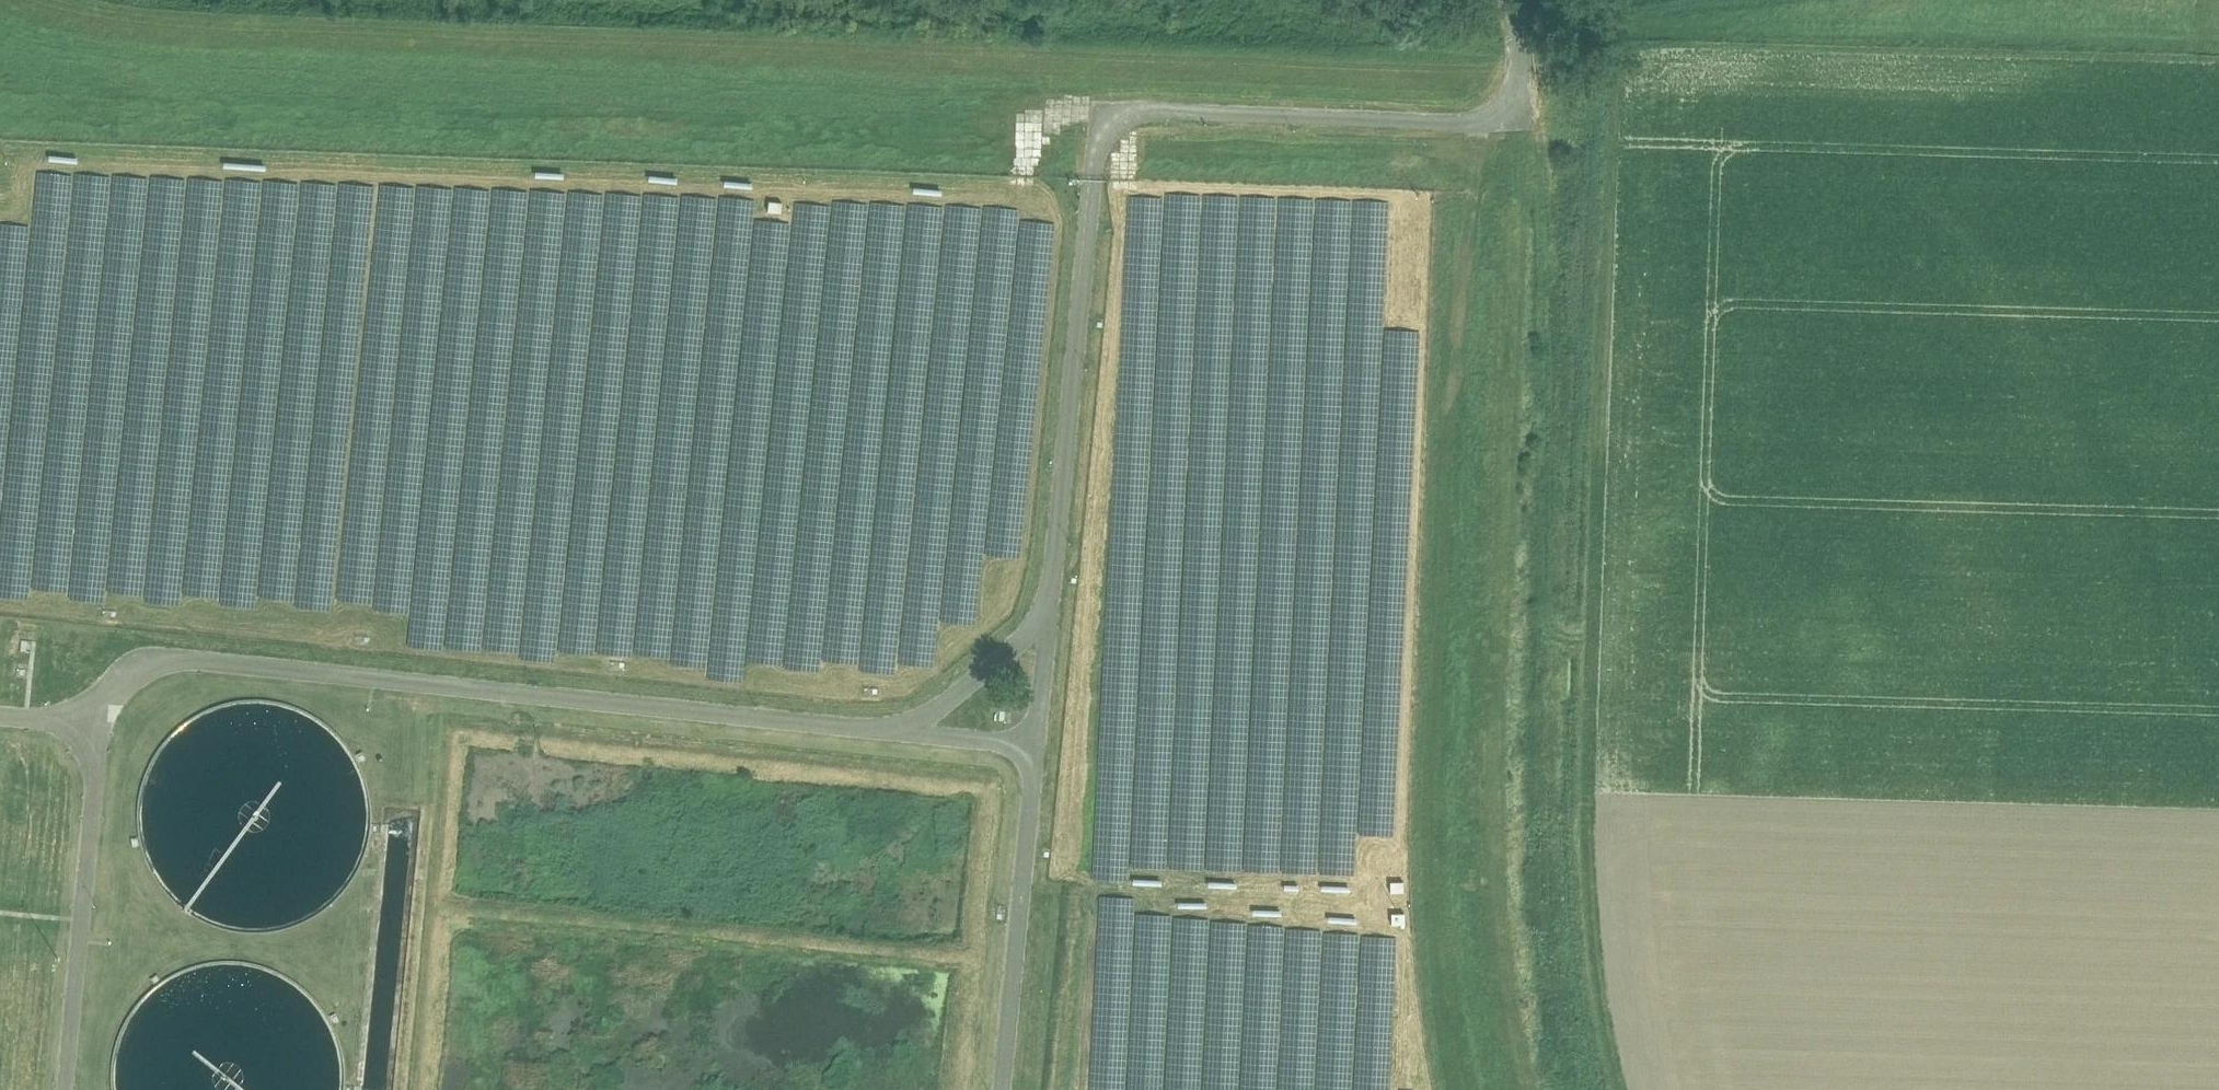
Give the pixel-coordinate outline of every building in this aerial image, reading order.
[(1026,226),(1026,236),(1043,237),(1043,218),(1011,217),(1010,226),(1026,226)] [(1392,339),(1409,340),(1410,327),(1392,326),(1392,339)] [(867,649),(867,669),(885,669),(885,649),(867,649)] [(1123,876),(1123,884),(1151,884),(1151,876),(1123,876)] [(1341,892),(1341,884),(1312,884),(1311,892),(1341,892)] [(1097,898),(1098,920),(1123,919),(1122,897),(1097,898)] [(1197,908),(1197,899),(1168,899),(1168,908),(1197,908)] [(1381,1015),(1387,936),(1276,927),(1271,908),(1240,906),(1251,922),(1165,915),(1173,946),(1182,940),(1194,958),(1197,928),(1209,946),(1208,956),(1251,945),(1195,982),(1193,973),(1194,959),(1181,958),(1177,1010),(1197,1012),(1198,995),(1215,997),(1214,1010),(1266,1014),(1268,997),(1292,999),(1277,1009),(1304,1011),(1307,1009),(1308,997),(1334,999),(1333,1012),(1381,1015)] [(1145,911),(1140,929),(1157,934),(1162,916),(1145,911)] [(1347,924),(1347,916),(1318,916),(1318,924),(1347,924)]
